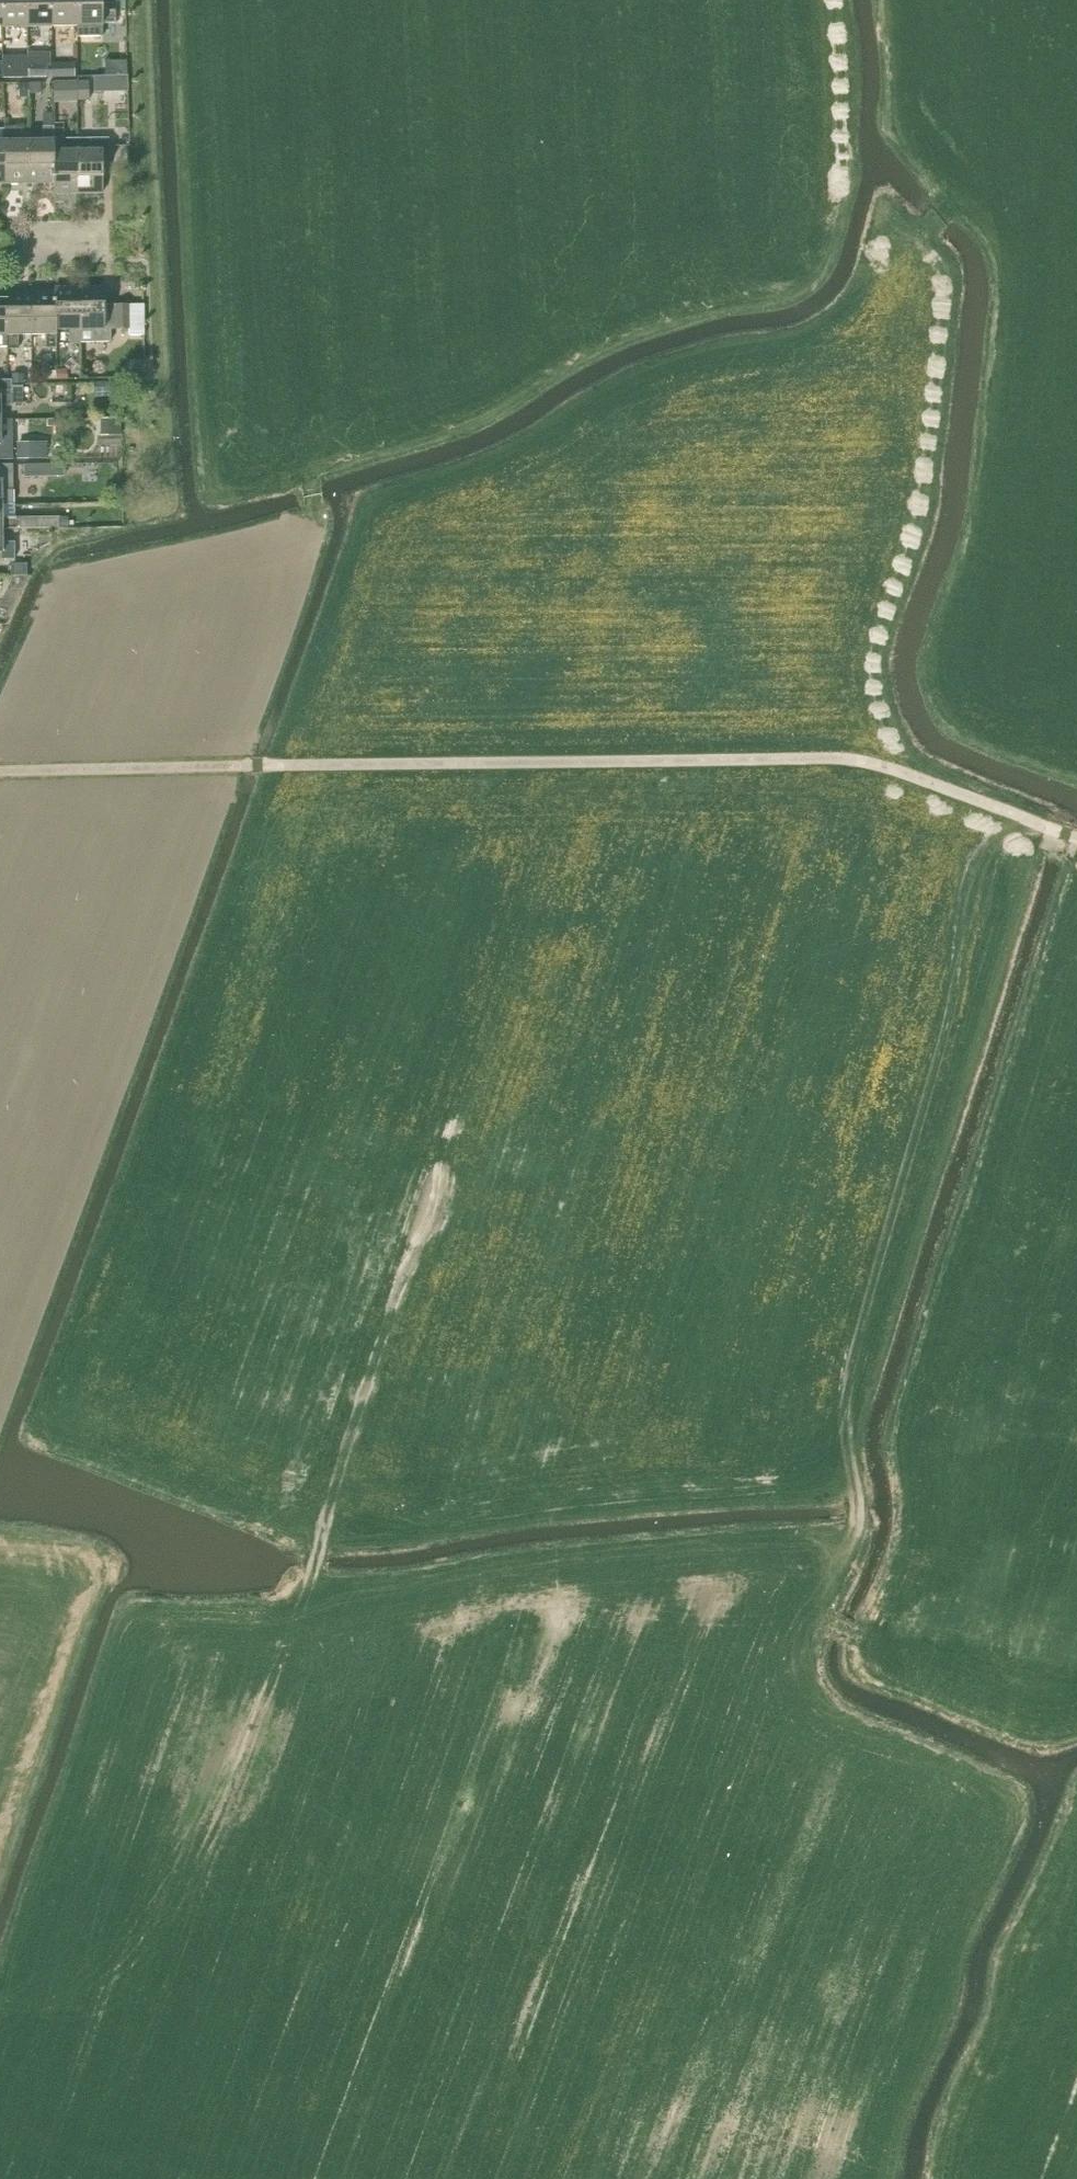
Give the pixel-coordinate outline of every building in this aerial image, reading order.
[(27,26),(27,0),(2,0),(2,27),(27,26)] [(52,0),(27,0),(27,26),(52,26),(52,0)] [(77,25),(77,0),(52,0),(52,26),(77,25)] [(77,25),(103,25),(102,0),(77,0),(77,25)] [(52,79),(52,64),(52,53),(29,53),(29,79),(52,79)] [(52,64),(52,79),(76,79),(76,64),(52,64)] [(74,81),(61,82),(61,92),(75,91),(74,81)] [(77,81),(78,100),(89,100),(88,81),(77,81)] [(27,96),(27,83),(14,83),(15,97),(27,96)] [(42,84),(30,84),(30,95),(42,95),(42,84)] [(52,112),(42,113),(42,125),(53,125),(52,112)] [(7,183),(31,183),(29,141),(16,141),(16,126),(5,127),(5,129),(7,183)] [(31,183),(53,182),(54,182),(53,137),(54,137),(54,126),(43,126),(43,140),(29,141),(31,183)] [(54,193),(78,193),(77,138),(64,139),(64,137),(54,137),(53,137),(54,182),(53,182),(54,193)] [(109,138),(91,138),(77,138),(78,193),(103,192),(102,152),(109,151),(109,138)] [(80,343),(80,342),(79,287),(55,287),(55,292),(56,329),(69,329),(70,343),(80,343)] [(104,287),(92,287),(79,287),(80,342),(94,342),(111,341),(111,327),(105,328),(104,287)] [(31,292),(7,292),(8,346),(7,346),(7,349),(18,348),(18,334),(32,334),(31,292)] [(56,348),(56,329),(55,292),(31,292),(32,334),(45,334),(45,348),(56,348)] [(146,303),(130,304),(130,328),(131,335),(147,334),(146,303)] [(114,304),(115,329),(130,328),(130,304),(114,304)] [(66,371),(57,371),(57,380),(66,380),(66,371)] [(57,380),(57,372),(48,372),(48,381),(57,380)] [(13,374),(13,384),(25,384),(25,374),(13,374)] [(12,405),(12,380),(0,380),(0,406),(12,405)] [(12,385),(13,404),(23,404),(23,385),(12,385)] [(0,419),(0,459),(13,459),(12,433),(0,433),(0,419)] [(13,464),(0,464),(0,504),(2,504),(13,504),(13,464)] [(23,465),(23,482),(41,481),(41,465),(23,465)] [(2,528),(16,528),(16,517),(2,518),(2,504),(0,504),(0,528),(2,528)] [(59,528),(59,516),(16,517),(17,529),(59,528)] [(2,528),(0,528),(0,553),(1,553),(1,559),(15,559),(14,541),(2,542),(2,528)] [(28,566),(12,566),(12,578),(28,578),(28,566)]
